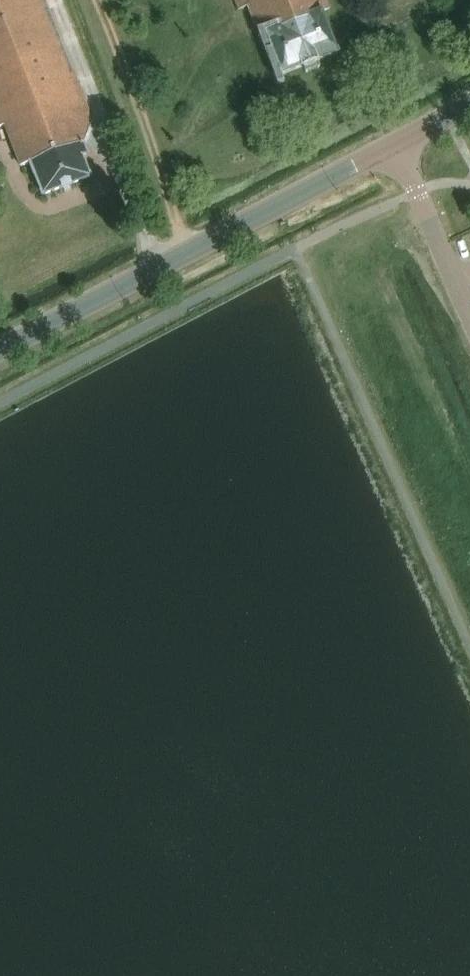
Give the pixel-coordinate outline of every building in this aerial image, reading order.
[(95,120),(48,0),(0,0),(0,127),(1,128),(9,125),(25,166),(34,162),(47,194),(94,176),(87,156),(91,154),(87,144),(95,120)] [(340,51),(325,12),(332,9),(329,0),(237,0),(240,9),(249,5),(260,31),(269,33),(285,72),(304,65),(305,68),(319,62),(318,59),(340,51)]
